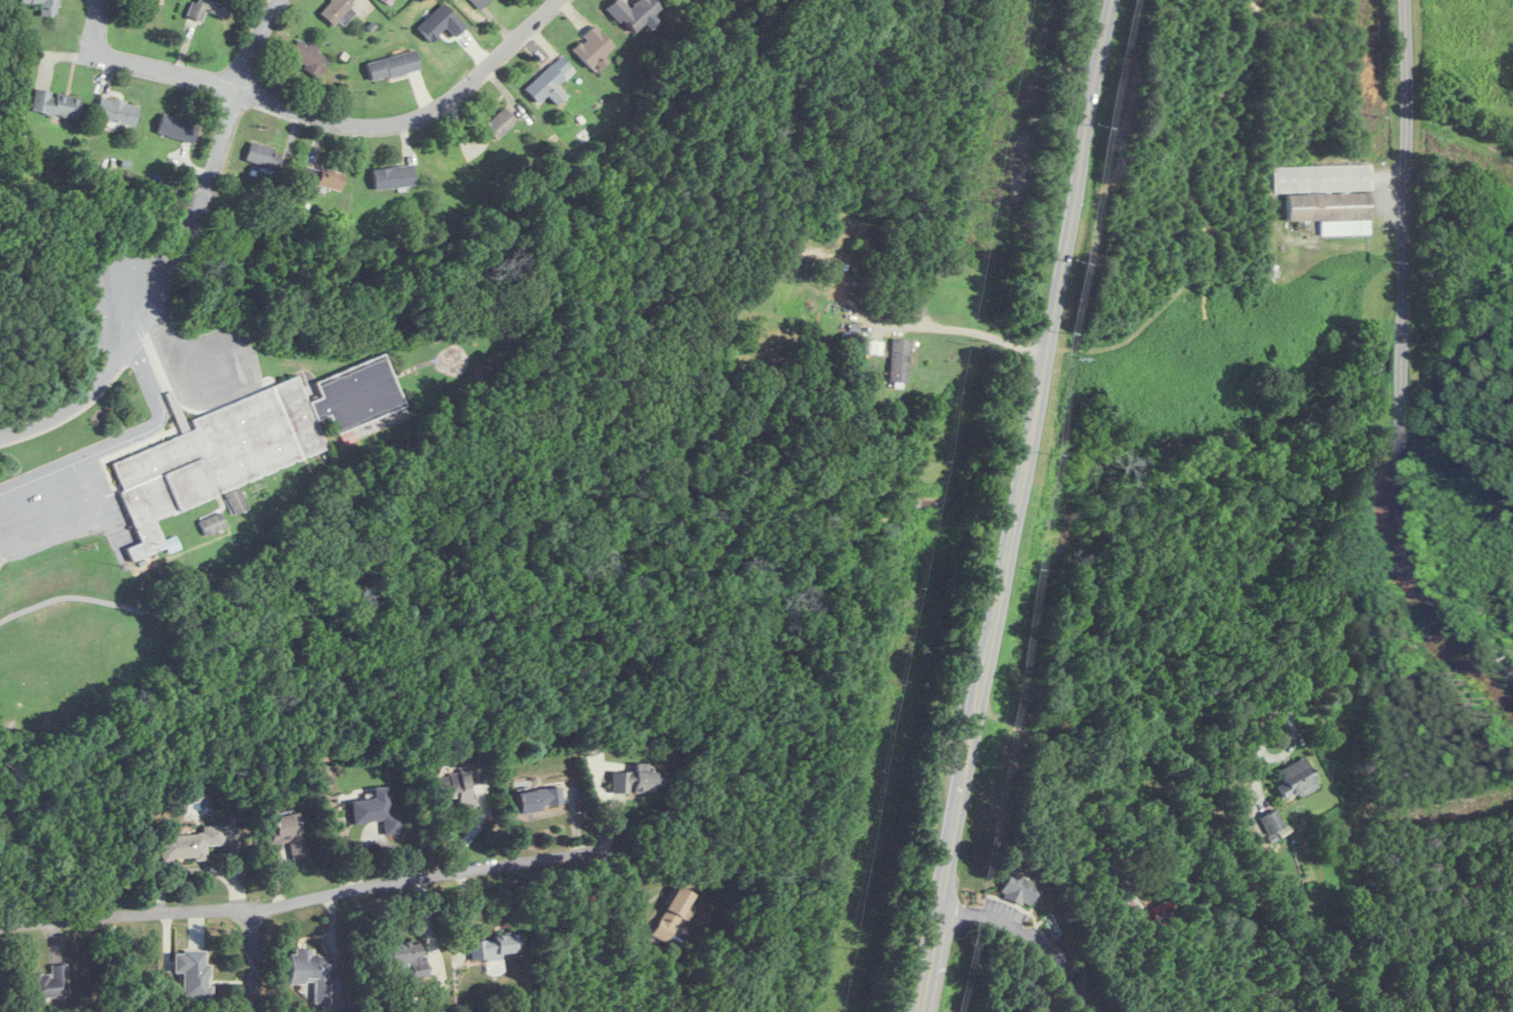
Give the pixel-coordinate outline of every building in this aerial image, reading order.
[(22,3),(40,3),(40,16),(59,16),(59,0),(22,0),(22,3)] [(226,19),(233,1),(232,0),(195,0),(188,17),(202,22),(207,11),(226,19)] [(354,4),(350,0),(331,0),(320,12),(334,25),(354,4)] [(623,19),(635,32),(661,7),(654,0),(636,0),(629,7),(622,0),(614,0),(606,8),(619,22),(623,19)] [(604,56),(615,45),(595,25),(573,47),(596,72),(608,60),(604,56)] [(288,55),(319,77),(331,60),(300,38),(288,55)] [(367,62),(371,81),(421,70),(417,51),(367,62)] [(525,88),(538,103),(575,70),(562,55),(525,88)] [(32,111),(78,119),(81,96),(35,89),(32,111)] [(97,118),(135,126),(139,104),(101,97),(97,118)] [(483,124),(495,139),(517,122),(505,107),(483,124)] [(199,122),(162,114),(158,134),(194,143),(199,122)] [(283,156),(254,140),(244,158),(273,174),(283,156)] [(416,186),(414,165),(373,169),(375,189),(416,186)] [(1372,235),(1371,165),(1272,167),(1273,193),(1287,193),(1287,221),(1321,221),(1321,236),(1372,235)] [(341,192),(344,174),(306,167),(303,185),(341,192)] [(890,382),(908,384),(911,339),(893,338),(890,382)] [(110,462),(140,543),(126,548),(131,562),(167,549),(169,554),(181,549),(176,537),(164,541),(155,517),(329,453),(317,420),(331,415),(337,433),(404,408),(385,355),(315,381),(322,397),(308,402),(299,378),(190,418),(195,431),(110,462)] [(235,515),(249,509),(239,488),(225,495),(235,515)] [(227,527),(221,513),(200,522),(206,536),(227,527)] [(1280,769),(1286,783),(1279,786),(1285,802),(1320,787),(1308,757),(1280,769)] [(435,773),(438,799),(457,797),(459,814),(472,813),(469,770),(435,773)] [(610,793),(663,794),(663,779),(655,779),(655,772),(610,771),(610,793)] [(352,801),(354,823),(383,820),(384,834),(403,833),(401,813),(389,814),(387,786),(373,788),(374,799),(352,801)] [(563,807),(561,787),(518,793),(521,813),(563,807)] [(272,813),(275,828),(265,830),(268,845),(289,841),(292,859),(306,857),(298,809),(272,813)] [(1286,825),(1276,809),(1260,819),(1270,835),(1286,825)] [(207,859),(206,846),(224,845),(224,825),(202,826),(202,834),(161,836),(161,860),(207,859)] [(1031,908),(1042,886),(1011,871),(1000,893),(1031,908)] [(695,895),(677,886),(652,935),(669,944),(695,895)] [(470,939),(471,961),(486,960),(487,974),(503,973),(502,954),(520,953),(519,936),(470,939)] [(420,945),(381,944),(380,967),(399,967),(399,969),(420,970),(420,945)] [(289,983),(314,983),(314,1003),(329,1003),(329,955),(312,955),(312,950),(289,950),(289,983)] [(173,973),(182,973),(182,999),(212,999),(211,965),(206,965),(205,951),(173,951),(173,973)] [(34,974),(35,1001),(68,999),(66,965),(50,966),(51,974),(34,974)]
